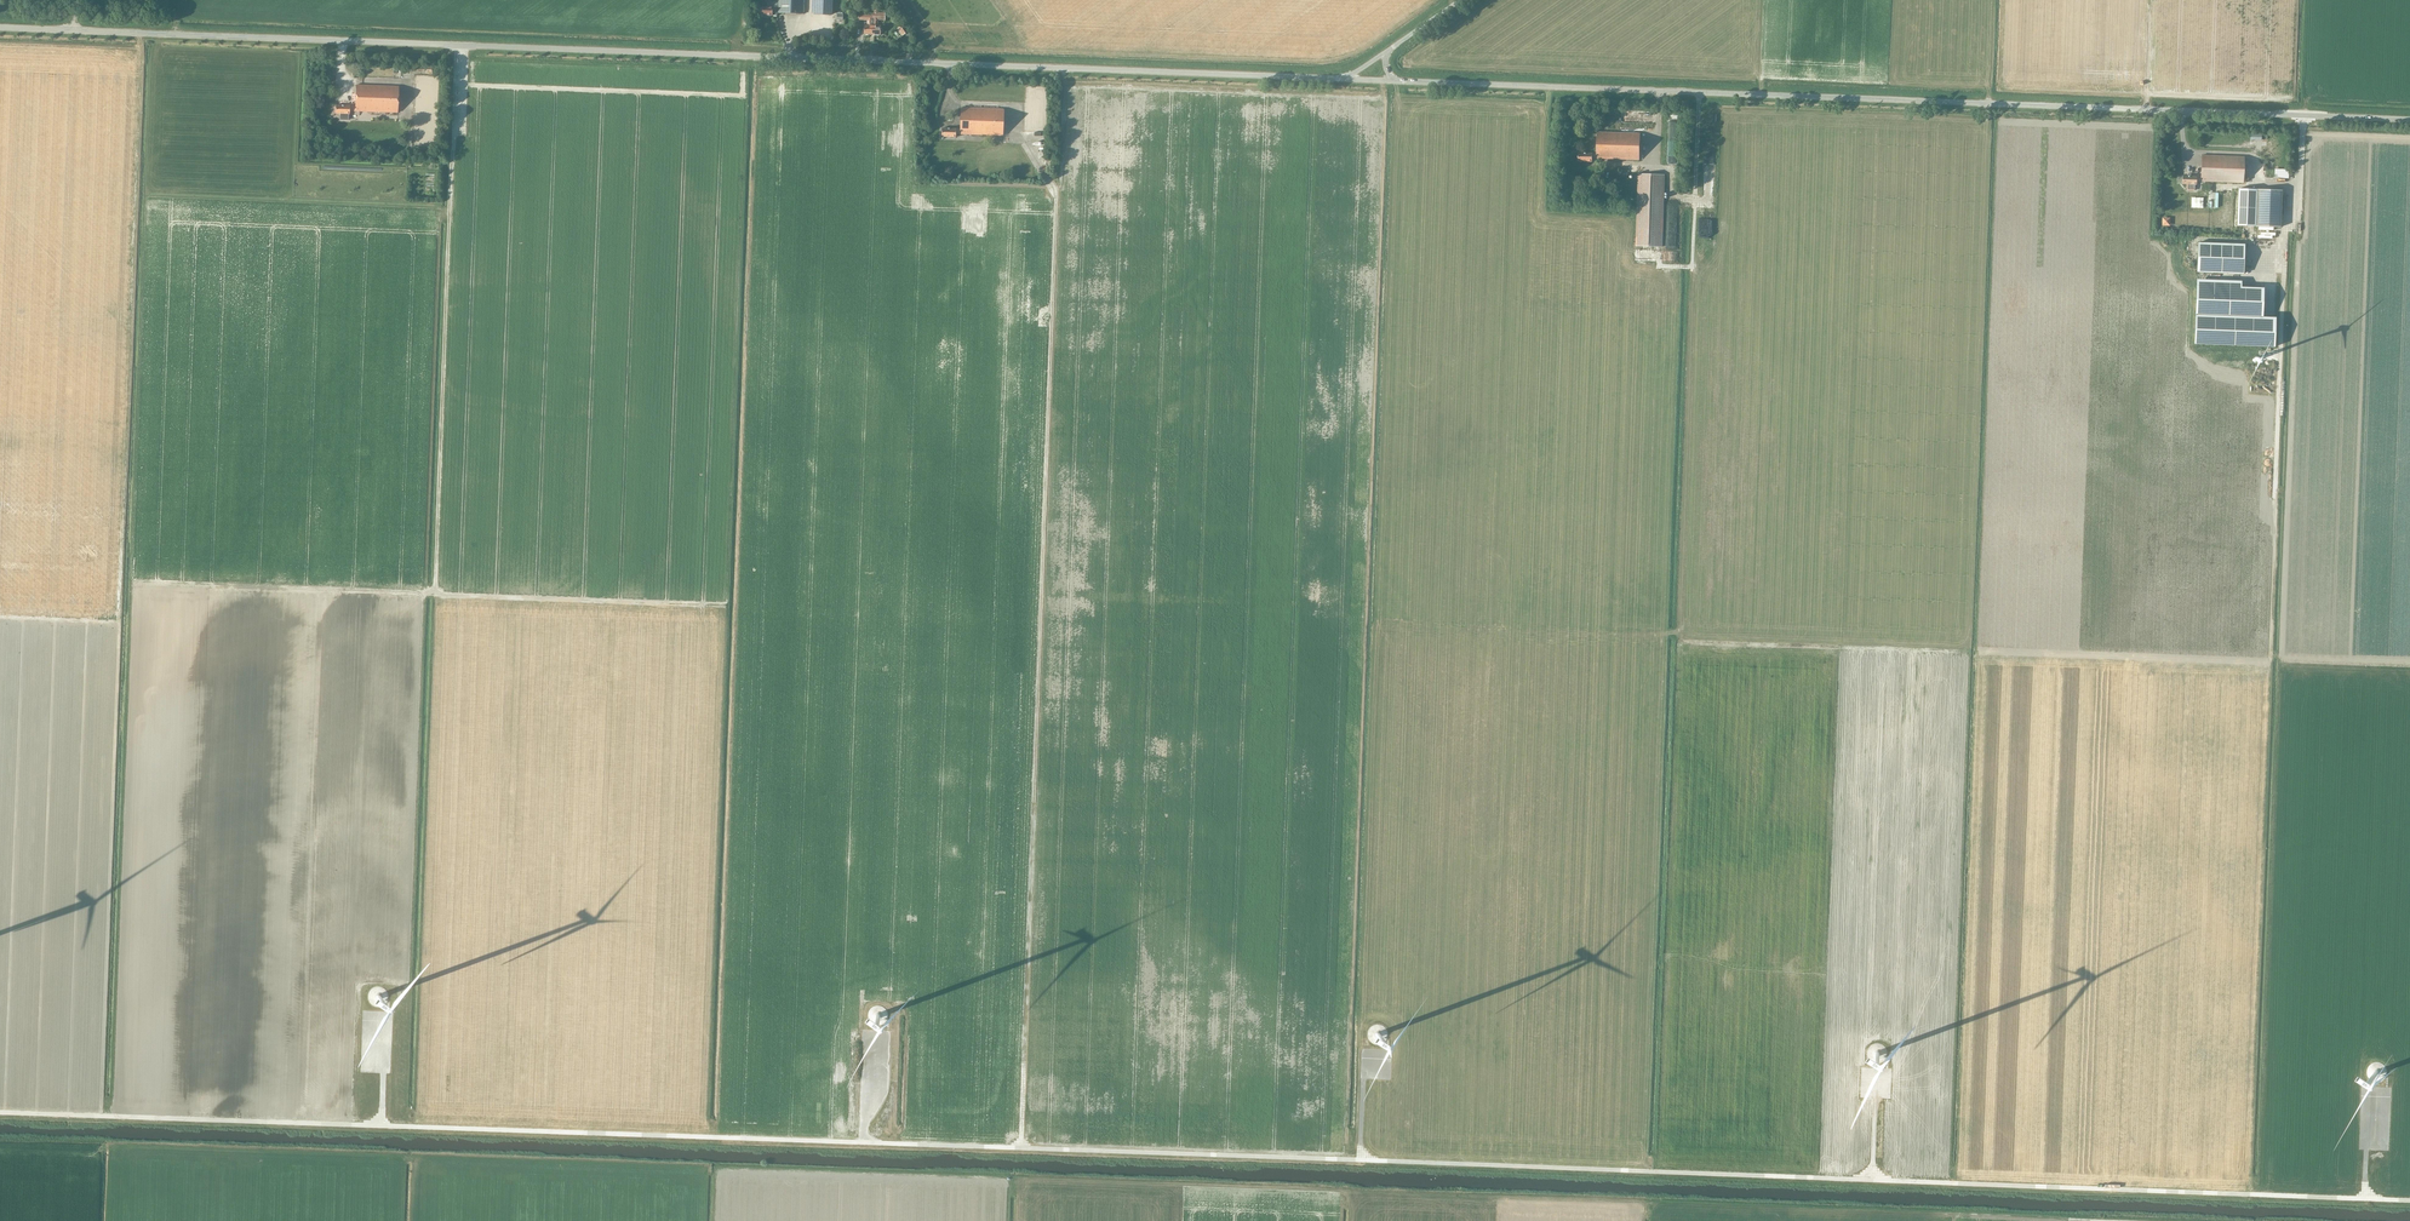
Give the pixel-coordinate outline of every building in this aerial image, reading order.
[(806,0),(778,0),(778,6),(774,6),(772,6),(772,7),(759,7),(759,15),(778,15),(778,13),(805,13),(806,0)] [(813,14),(833,14),(833,0),(813,0),(813,14)] [(887,9),(891,6),(887,0),(882,3),(887,9)] [(873,13),(873,15),(873,34),(881,35),(881,26),(879,25),(879,20),(886,20),(886,13),(878,13),(878,11),(874,11),(874,13),(873,13)] [(864,34),(873,34),(873,15),(860,15),(860,20),(867,21),(867,25),(865,25),(864,34)] [(899,30),(903,36),(909,32),(905,26),(899,30)] [(350,111),(398,113),(399,86),(356,85),(355,105),(350,105),(336,104),(336,114),(350,114),(350,111)] [(957,135),(1004,136),(1005,109),(962,108),(961,129),(942,128),(942,137),(957,137),(957,135)] [(1593,158),(1639,160),(1640,134),(1597,133),(1597,153),(1578,152),(1578,161),(1593,162),(1593,158)] [(1709,156),(1703,156),(1702,173),(1710,173),(1710,150),(1709,150),(1709,156)] [(2198,181),(2244,183),(2245,157),(2203,155),(2201,176),(2183,175),(2183,184),(2187,184),(2188,189),(2189,190),(2195,190),(2196,189),(2197,185),(2198,181)] [(2271,177),(2285,177),(2285,168),(2271,168),(2271,177)] [(1620,169),(1620,178),(1629,179),(1630,169),(1620,169)] [(1637,246),(1663,247),(1665,175),(1639,174),(1637,246)] [(2283,190),(2239,188),(2238,226),(2281,227),(2283,190)] [(2245,244),(2198,243),(2197,272),(2244,274),(2245,244)] [(2241,282),(2197,280),(2195,344),(2274,347),(2275,321),(2262,321),(2263,290),(2241,289),(2241,282)]
